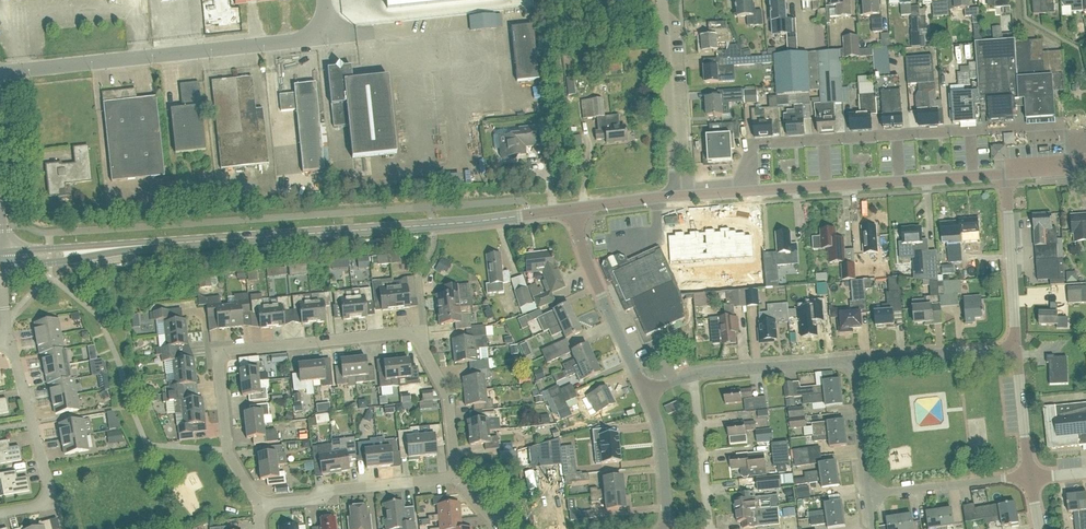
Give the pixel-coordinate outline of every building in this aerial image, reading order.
[(387,9),(476,0),(386,0),(387,9)] [(752,0),(734,0),(735,19),(747,18),(748,28),(763,26),(762,12),(753,13),(752,0)] [(821,10),(820,0),(802,0),(802,3),(813,3),(814,11),(821,11),(821,10)] [(831,8),(839,7),(840,18),(842,18),(852,17),(850,0),(830,0),(831,8)] [(879,0),(864,0),(864,7),(860,8),(860,17),(865,16),(865,18),(873,17),(874,34),(882,33),(883,26),(882,14),(880,14),(879,0)] [(902,17),(912,16),(911,0),(901,0),(902,17)] [(923,6),(932,5),(933,8),(934,8),(934,18),(950,17),(949,0),(923,0),(923,6)] [(969,0),(950,0),(951,11),(956,10),(956,11),(965,10),(965,18),(973,18),(973,25),(981,24),(980,9),(970,10),(969,0)] [(995,9),(1011,8),(1010,2),(1001,2),(1001,0),(994,0),(995,9)] [(1061,0),(1032,0),(1033,15),(1055,14),(1054,1),(1061,0)] [(1061,0),(1062,4),(1064,8),(1071,7),(1072,13),(1083,12),(1082,0),(1061,0)] [(788,55),(798,55),(796,20),(786,21),(785,4),(781,4),(781,2),(769,3),(769,12),(771,12),(771,13),(771,14),(769,14),(769,23),(772,23),(773,33),(781,33),(781,36),(787,35),(788,55)] [(472,31),(500,30),(499,15),(471,17),(472,31)] [(921,47),(920,31),(919,19),(911,19),(912,32),(911,32),(912,48),(921,47)] [(516,82),(539,80),(533,26),(511,28),(516,82)] [(998,37),(998,27),(990,28),(991,37),(998,37)] [(729,30),(710,31),(710,37),(702,38),(703,54),(717,53),(716,44),(730,44),(729,30)] [(889,49),(890,49),(889,34),(881,35),(882,49),(889,49)] [(840,52),(860,51),(859,37),(844,38),(845,50),(840,50),(840,52)] [(1016,112),(1015,102),(1019,101),(1015,43),(1015,41),(976,43),(981,115),(989,115),(989,124),(1013,122),(1013,113),(1016,112)] [(1025,101),(1026,121),(1040,120),(1035,42),(1015,43),(1019,101),(1025,101)] [(1035,42),(1040,120),(1055,119),(1053,91),(1064,90),(1062,53),(1043,54),(1042,42),(1035,42)] [(730,60),(732,60),(746,59),(740,46),(729,47),(730,60)] [(882,49),(873,50),(873,57),(890,56),(889,49),(882,49)] [(860,51),(840,52),(840,58),(845,58),(845,59),(873,57),(873,50),(860,51)] [(821,112),(817,112),(818,135),(837,134),(835,119),(834,106),(843,105),(839,52),(830,53),(818,54),(820,91),(821,105),(821,112)] [(810,92),(808,54),(798,55),(788,55),(775,56),(775,57),(775,65),(777,97),(797,96),(803,96),(810,95),(811,95),(810,92)] [(810,92),(820,91),(818,54),(808,54),(810,92)] [(775,57),(746,59),(732,60),(730,60),(717,61),(718,68),(704,68),(706,85),(719,84),(728,83),(727,78),(727,68),(734,68),(775,65),(775,57)] [(933,57),(906,59),(908,86),(918,85),(919,94),(922,93),(923,112),(918,112),(919,128),(929,127),(929,130),(937,129),(937,128),(937,127),(944,127),(942,110),(941,110),(940,103),(936,104),(935,91),(933,57)] [(603,76),(603,73),(619,71),(618,64),(621,64),(620,62),(595,64),(596,76),(602,75),(602,76),(603,76)] [(959,87),(971,86),(970,80),(978,79),(977,63),(969,64),(970,73),(958,74),(959,87)] [(343,68),(338,64),(334,69),(327,70),(333,128),(348,126),(352,159),(396,155),(388,77),(352,81),(351,67),(343,68)] [(235,80),(245,167),(269,165),(263,109),(255,110),(252,78),(235,80)] [(565,79),(567,96),(574,95),(572,78),(565,79)] [(890,79),(893,130),(903,129),(899,78),(890,79)] [(884,131),(893,130),(890,79),(874,80),(874,84),(876,116),(877,116),(876,100),(884,99),(885,107),(882,107),(884,131)] [(211,82),(221,170),(245,167),(235,80),(211,82)] [(182,109),(170,110),(175,154),(206,151),(198,83),(194,84),(194,85),(181,86),(182,99),(181,99),(182,104),(182,109)] [(324,171),(316,84),(294,87),(295,95),(280,96),(281,112),(296,111),(303,174),(324,171)] [(871,116),(876,116),(874,84),(858,85),(861,116),(850,117),(851,133),(872,131),(871,116)] [(136,100),(135,90),(102,94),(111,183),(164,177),(156,98),(136,100)] [(719,99),(707,100),(708,118),(723,117),(722,105),(744,104),(744,97),(744,90),(719,92),(719,99)] [(745,103),(758,103),(757,91),(744,91),(745,103)] [(810,95),(803,96),(797,96),(798,107),(810,106),(810,95)] [(961,126),(968,125),(967,109),(966,95),(958,96),(961,126)] [(953,126),(961,126),(958,96),(951,96),(953,126)] [(753,111),(755,139),(773,138),(773,137),(780,136),(779,123),(777,98),(769,98),(770,109),(752,111),(753,111)] [(604,121),(604,118),(602,100),(581,102),(583,121),(597,119),(598,133),(595,133),(596,142),(606,141),(606,145),(626,143),(625,127),(619,128),(618,120),(604,121)] [(787,115),(784,116),(785,123),(787,123),(788,136),(805,135),(804,121),(803,121),(803,115),(803,109),(794,109),(795,112),(787,112),(787,115)] [(977,125),(976,109),(967,109),(968,125),(977,125)] [(704,165),(733,163),(731,141),(740,140),(739,124),(723,125),(724,137),(707,138),(708,157),(703,157),(704,165)] [(504,161),(505,161),(514,160),(515,159),(516,158),(516,157),(525,156),(524,148),(539,146),(537,128),(518,129),(519,135),(504,136),(505,146),(501,146),(500,146),(500,147),(499,148),(499,149),(500,157),(500,158),(501,159),(502,160),(503,160),(504,161)] [(987,161),(1004,161),(1004,146),(987,146),(987,161)] [(65,190),(64,185),(91,182),(87,148),(74,149),(75,165),(59,167),(58,165),(46,166),(49,197),(58,196),(58,191),(65,190)] [(1053,230),(1052,215),(1033,216),(1034,232),(1035,232),(1036,247),(1038,282),(1051,281),(1051,287),(1065,286),(1063,260),(1058,261),(1056,229),(1053,230)] [(1071,218),(1072,231),(1072,235),(1075,234),(1075,241),(1085,240),(1085,217),(1071,218)] [(960,223),(940,224),(942,245),(948,244),(948,246),(960,245),(960,246),(965,246),(964,235),(979,234),(978,220),(959,222),(960,223)] [(878,254),(876,228),(862,229),(864,255),(878,254)] [(670,235),(669,235),(671,265),(754,259),(752,234),(751,234),(751,237),(746,237),(746,234),(737,235),(737,229),(735,229),(735,232),(731,233),(730,230),(720,230),(721,233),(716,234),(716,231),(706,231),(706,234),(700,234),(700,233),(690,234),(690,237),(685,237),(685,234),(675,234),(675,237),(670,238),(670,235)] [(915,275),(915,280),(930,282),(938,283),(937,254),(937,253),(936,253),(936,257),(929,258),(927,242),(922,243),(921,229),(903,230),(903,237),(902,237),(903,239),(903,238),(904,244),(900,245),(901,260),(916,259),(916,255),(922,255),(924,274),(915,275)] [(822,250),(829,250),(830,265),(845,264),(844,241),(836,241),(836,231),(821,231),(821,238),(813,239),(814,251),(822,250)] [(778,254),(773,254),(774,267),(789,266),(788,264),(799,264),(797,245),(792,246),(791,233),(777,234),(778,254)] [(960,245),(948,246),(949,263),(962,262),(960,246),(960,245)] [(685,319),(683,309),(682,297),(660,248),(626,264),(624,259),(621,259),(606,265),(606,268),(608,272),(607,272),(626,313),(634,309),(647,337),(685,320),(685,319)] [(542,282),(546,294),(534,299),(538,309),(555,302),(551,293),(564,288),(558,274),(558,273),(553,274),(551,253),(525,256),(527,274),(543,272),(544,275),(546,281),(542,282)] [(352,258),(353,267),(394,265),(393,255),(352,258)] [(501,266),(500,255),(493,256),(493,255),(489,256),(488,257),(486,257),(489,285),(486,285),(487,294),(504,293),(503,288),(500,289),(500,284),(510,283),(508,273),(502,274),(502,271),(502,267),(501,266)] [(445,259),(439,268),(449,274),(454,264),(445,259)] [(337,268),(352,268),(351,260),(337,260),(337,268)] [(766,285),(767,289),(773,288),(771,263),(765,263),(766,285)] [(879,278),(889,277),(888,264),(878,265),(879,278)] [(843,281),(856,280),(855,265),(842,265),(843,281)] [(858,279),(869,279),(868,266),(858,267),(858,279)] [(939,274),(950,274),(950,266),(939,266),(939,274)] [(401,288),(394,289),(396,310),(409,309),(408,295),(416,294),(414,278),(404,279),(400,282),(401,288)] [(890,294),(887,294),(887,301),(888,306),(882,306),(883,313),(875,314),(876,328),(893,327),(892,312),(902,312),(901,293),(900,278),(889,279),(890,294)] [(380,298),(382,311),(396,310),(394,289),(382,290),(381,281),(372,282),(374,298),(380,298)] [(860,315),(867,314),(865,281),(852,282),(854,303),(850,304),(851,315),(841,316),(841,322),(838,322),(839,334),(852,333),(852,330),(862,329),(860,315)] [(915,325),(933,323),(941,323),(938,284),(938,283),(930,282),(931,297),(924,298),(924,299),(925,301),(913,301),(914,309),(915,325)] [(940,297),(962,295),(961,282),(939,283),(940,297)] [(438,311),(459,309),(458,301),(468,300),(466,286),(445,288),(446,295),(437,296),(438,311)] [(1069,305),(1082,304),(1081,287),(1068,288),(1069,305)] [(527,288),(514,293),(520,310),(533,305),(527,288)] [(360,290),(360,299),(353,300),(355,320),(367,319),(365,304),(372,303),(371,289),(360,290)] [(747,307),(759,306),(758,291),(746,292),(747,307)] [(341,307),(343,321),(355,320),(353,300),(346,301),(345,292),(334,293),(335,307),(341,307)] [(739,292),(734,293),(735,308),(747,307),(746,292),(745,292),(739,292)] [(311,295),(312,304),(314,324),(326,323),(324,308),(331,308),(330,294),(311,295)] [(229,307),(231,329),(243,327),(242,316),(250,315),(248,295),(234,296),(235,302),(235,303),(235,306),(229,307)] [(273,329),(271,308),(264,309),(262,295),(251,297),(253,316),(259,315),(261,330),(273,329)] [(698,297),(700,308),(710,306),(708,295),(698,297)] [(300,311),(302,326),(314,324),(312,304),(305,305),(304,296),(293,298),(294,312),(300,311)] [(217,319),(218,330),(231,329),(229,307),(221,308),(221,304),(220,297),(206,299),(208,319),(217,319)] [(278,299),(279,308),(271,308),(273,329),(284,328),(283,313),(290,312),(288,298),(278,299)] [(982,307),(982,306),(981,299),(965,301),(965,308),(966,325),(975,324),(975,320),(982,319),(982,315),(984,315),(984,313),(984,307),(982,307)] [(810,309),(798,310),(799,321),(802,321),(802,327),(801,327),(802,339),(818,338),(817,323),(824,322),(823,304),(809,305),(810,309)] [(547,326),(549,331),(575,320),(568,305),(545,316),(549,325),(547,326)] [(760,344),(771,343),(771,341),(777,341),(775,324),(790,323),(788,305),(768,307),(769,314),(760,315),(761,330),(759,330),(760,344)] [(1039,314),(1039,326),(1056,326),(1056,330),(1067,330),(1068,319),(1057,319),(1057,314),(1057,305),(1051,305),(1051,314),(1039,314)] [(735,320),(734,306),(725,307),(726,318),(720,318),(721,330),(711,331),(713,345),(722,344),(722,346),(735,344),(734,334),(738,333),(736,319),(735,320)] [(455,324),(455,331),(470,330),(471,330),(469,316),(460,317),(459,309),(438,311),(440,326),(455,324)] [(522,330),(528,327),(527,324),(543,317),(540,310),(518,320),(522,330)] [(169,320),(168,311),(154,313),(155,322),(169,320)] [(36,340),(61,336),(58,320),(35,324),(36,331),(35,331),(36,340)] [(581,333),(575,320),(549,331),(551,336),(561,331),(565,341),(581,333)] [(166,336),(187,333),(185,321),(164,323),(166,336)] [(470,339),(452,340),(454,352),(484,349),(483,338),(486,337),(485,328),(471,330),(470,330),(470,339)] [(157,356),(162,356),(176,354),(175,348),(188,347),(187,333),(166,336),(167,349),(156,350),(157,356)] [(64,351),(63,351),(61,336),(36,340),(38,348),(39,348),(40,355),(42,355),(64,351)] [(523,352),(529,350),(527,344),(520,346),(523,352)] [(541,351),(544,357),(556,352),(553,346),(541,351)] [(575,361),(562,366),(565,372),(593,360),(587,346),(571,353),(575,361)] [(484,349),(454,352),(455,364),(473,363),(474,371),(489,370),(487,349),(484,349)] [(44,370),(69,366),(66,350),(63,351),(64,351),(42,355),(43,361),(43,362),(44,370)] [(559,358),(556,352),(544,357),(547,364),(559,358)] [(173,374),(195,372),(194,360),(177,362),(176,354),(162,356),(163,363),(172,362),(173,374)] [(287,355),(271,357),(272,365),(288,363),(287,355)] [(1054,359),(1054,357),(1047,357),(1047,365),(1049,365),(1050,386),(1068,385),(1067,358),(1054,359)] [(355,378),(356,384),(375,382),(373,367),(367,368),(366,358),(353,359),(355,378)] [(356,384),(355,378),(353,359),(341,361),(342,367),(335,368),(337,386),(348,385),(349,388),(355,387),(356,384)] [(397,362),(399,380),(399,388),(407,387),(407,386),(420,384),(418,368),(410,369),(409,360),(397,362)] [(593,360),(565,372),(568,378),(576,375),(580,383),(584,381),(600,374),(593,360)] [(241,384),(268,382),(267,374),(265,374),(264,362),(249,364),(249,371),(239,372),(241,384)] [(391,381),(399,380),(397,362),(384,363),(385,373),(379,373),(380,388),(392,387),(391,381)] [(311,364),(313,382),(320,381),(321,388),(332,387),(331,372),(325,372),(324,363),(311,364)] [(306,383),(313,382),(311,364),(298,365),(299,376),(293,377),(295,392),(307,390),(306,383)] [(71,381),(69,366),(44,370),(46,378),(47,385),(50,385),(50,384),(71,381)] [(464,393),(486,391),(485,380),(490,380),(489,370),(474,371),(470,372),(470,378),(463,379),(464,393)] [(170,395),(184,394),(183,386),(196,385),(195,372),(173,374),(174,382),(169,383),(170,395)] [(52,400),(76,396),(74,380),(71,381),(50,384),(50,385),(51,391),(50,391),(52,400)] [(793,384),(784,385),(786,399),(794,399),(802,398),(809,397),(842,393),(841,381),(823,383),(824,389),(820,390),(820,387),(808,389),(809,390),(794,392),(793,384)] [(268,382),(241,384),(242,397),(249,396),(249,402),(268,400),(267,389),(268,387),(268,382)] [(544,402),(547,401),(561,395),(562,398),(574,392),(571,386),(560,391),(558,387),(541,394),(544,402)] [(593,394),(582,399),(590,416),(596,413),(614,405),(606,387),(593,394)] [(741,391),(741,390),(730,391),(731,393),(724,394),(725,405),(742,403),(742,399),(753,398),(752,390),(741,391)] [(423,401),(423,403),(439,401),(434,391),(432,392),(432,391),(421,393),(423,401)] [(486,391),(464,393),(465,407),(473,406),(474,413),(493,411),(492,401),(487,401),(486,391)] [(106,392),(100,395),(103,401),(109,398),(106,392)] [(574,399),(577,398),(574,392),(562,398),(561,395),(547,401),(548,404),(552,402),(557,413),(568,409),(565,403),(574,399)] [(809,397),(802,398),(803,405),(825,403),(826,408),(843,406),(842,393),(809,397)] [(182,414),(204,412),(202,399),(185,401),(184,394),(170,395),(163,396),(164,404),(174,403),(175,415),(182,414)] [(76,396),(52,400),(53,408),(54,408),(55,415),(79,411),(76,396)] [(746,412),(754,411),(767,410),(766,398),(745,400),(746,412)] [(9,414),(6,400),(0,401),(0,415),(9,414)] [(676,412),(680,410),(677,404),(665,409),(668,416),(676,412)] [(1044,408),(1047,439),(1048,450),(1080,447),(1085,446),(1085,404),(1056,407),(1044,408)] [(245,427),(264,425),(263,417),(269,416),(268,405),(250,407),(251,413),(244,414),(245,427)] [(385,415),(395,414),(394,407),(384,408),(385,415)] [(790,419),(805,417),(804,408),(789,410),(790,419)] [(182,414),(175,415),(177,428),(178,428),(179,435),(180,442),(194,440),(193,434),(193,426),(205,424),(204,412),(182,414)] [(468,434),(489,432),(489,431),(500,430),(499,419),(496,419),(495,412),(482,414),(482,420),(467,422),(468,434)] [(320,423),(332,422),(331,413),(319,415),(320,423)] [(109,431),(121,429),(115,416),(107,417),(109,431)] [(791,429),(806,428),(805,419),(790,421),(791,429)] [(61,440),(86,436),(83,421),(59,425),(61,432),(60,432),(61,440)] [(814,437),(846,434),(845,421),(812,425),(814,437)] [(744,424),(744,422),(734,423),(734,425),(727,426),(729,437),(746,436),(745,432),(756,430),(755,423),(744,424)] [(264,431),(264,425),(245,427),(247,439),(253,439),(254,445),(272,443),(277,442),(275,430),(264,431)] [(430,436),(420,437),(422,458),(437,456),(436,444),(443,443),(441,426),(429,428),(430,436)] [(418,461),(418,458),(422,458),(420,437),(419,428),(410,429),(410,431),(398,432),(399,447),(407,446),(409,462),(418,461)] [(111,448),(126,446),(125,430),(110,431),(111,448)] [(607,430),(592,432),(594,445),(600,444),(602,464),(602,465),(621,463),(621,462),(620,462),(618,435),(617,435),(607,436),(607,430)] [(758,444),(772,442),(771,430),(757,431),(758,444)] [(489,432),(468,434),(470,446),(485,445),(485,451),(499,450),(498,438),(490,439),(489,432)] [(830,448),(847,447),(846,434),(814,437),(814,442),(829,441),(830,448)] [(86,436),(61,440),(63,449),(65,456),(88,452),(86,436)] [(747,443),(746,436),(730,438),(730,445),(747,443)] [(333,454),(335,473),(349,471),(348,461),(357,460),(354,438),(341,440),(342,447),(339,447),(340,453),(333,454)] [(384,438),(377,439),(379,468),(392,467),(391,454),(398,453),(396,440),(384,441),(384,438)] [(366,470),(379,468),(377,439),(370,440),(370,443),(358,444),(359,457),(365,456),(366,470)] [(5,442),(0,443),(0,465),(21,462),(19,447),(6,450),(5,442)] [(774,462),(788,461),(786,442),(772,443),(774,462)] [(335,473),(333,454),(331,445),(311,448),(314,465),(320,464),(321,475),(335,473)] [(259,468),(277,466),(287,465),(286,457),(283,458),(282,446),(266,448),(267,454),(258,455),(259,468)] [(808,449),(793,451),(794,460),(810,458),(808,449)] [(766,470),(764,454),(753,455),(753,458),(748,458),(748,455),(737,456),(737,458),(730,458),(731,470),(740,470),(741,476),(744,478),(748,478),(750,475),(750,471),(766,470)] [(571,476),(576,476),(573,455),(561,456),(563,477),(564,477),(568,477),(571,476)] [(811,466),(810,458),(794,460),(795,468),(811,466)] [(805,474),(806,479),(838,475),(836,462),(819,465),(820,472),(805,474)] [(277,466),(259,468),(260,481),(267,480),(267,486),(286,485),(285,473),(278,473),(277,466)] [(13,473),(0,475),(0,497),(29,492),(27,478),(14,480),(13,473)] [(571,484),(572,484),(589,482),(588,474),(576,476),(571,476),(571,484)] [(823,490),(840,487),(838,475),(806,479),(806,485),(822,482),(823,490)] [(778,478),(758,480),(759,491),(779,488),(794,487),(793,476),(778,478)] [(591,497),(624,493),(622,478),(603,480),(604,491),(598,492),(597,489),(590,490),(591,497)] [(624,493),(591,497),(591,504),(599,503),(599,501),(605,500),(606,511),(625,509),(624,493)] [(740,501),(735,502),(736,513),(769,509),(769,510),(778,509),(780,509),(779,497),(755,499),(754,493),(740,495),(740,501)] [(1081,528),(1085,528),(1085,495),(1078,496),(1081,528)] [(428,517),(428,520),(429,523),(430,523),(439,522),(439,519),(461,517),(459,503),(449,504),(448,496),(433,498),(434,506),(437,506),(438,516),(428,517)] [(1076,528),(1081,528),(1078,496),(1067,497),(1069,514),(1074,513),(1076,525),(1076,528)] [(811,519),(844,515),(842,502),(825,505),(826,512),(811,514),(811,519)] [(966,523),(985,519),(1017,514),(1016,504),(1015,504),(1015,502),(1008,503),(1008,504),(1006,505),(999,506),(999,505),(989,506),(990,508),(975,510),(975,515),(965,517),(964,506),(963,506),(966,523)] [(402,504),(385,505),(387,522),(385,522),(386,528),(414,528),(413,524),(405,525),(402,504)] [(366,507),(349,509),(350,519),(348,519),(349,528),(371,528),(370,521),(367,521),(366,507)] [(736,513),(737,523),(742,523),(743,528),(751,528),(757,528),(757,522),(770,521),(779,520),(778,509),(769,510),(769,509),(736,513)] [(795,509),(784,510),(784,519),(796,518),(795,509)] [(939,512),(941,528),(947,528),(954,527),(951,510),(939,512)] [(592,512),(575,514),(575,511),(569,512),(570,522),(593,519),(592,512)] [(939,512),(927,514),(929,528),(941,528),(939,512)] [(1017,514),(985,519),(986,524),(997,523),(998,528),(1002,527),(1002,528),(1010,526),(1010,527),(1012,527),(1012,528),(1018,527),(1018,525),(1019,525),(1017,514)] [(846,527),(844,515),(811,519),(810,520),(812,527),(828,525),(828,528),(834,528),(846,527)] [(899,518),(901,528),(913,528),(912,516),(899,518)] [(461,517),(439,519),(439,522),(440,528),(462,528),(461,517)] [(21,528),(19,518),(13,519),(15,528),(17,528),(21,528)] [(334,518),(320,519),(321,528),(311,528),(336,528),(334,518)] [(899,518),(886,519),(888,528),(901,528),(899,518)] [(800,520),(785,520),(785,528),(801,528),(800,520)]
